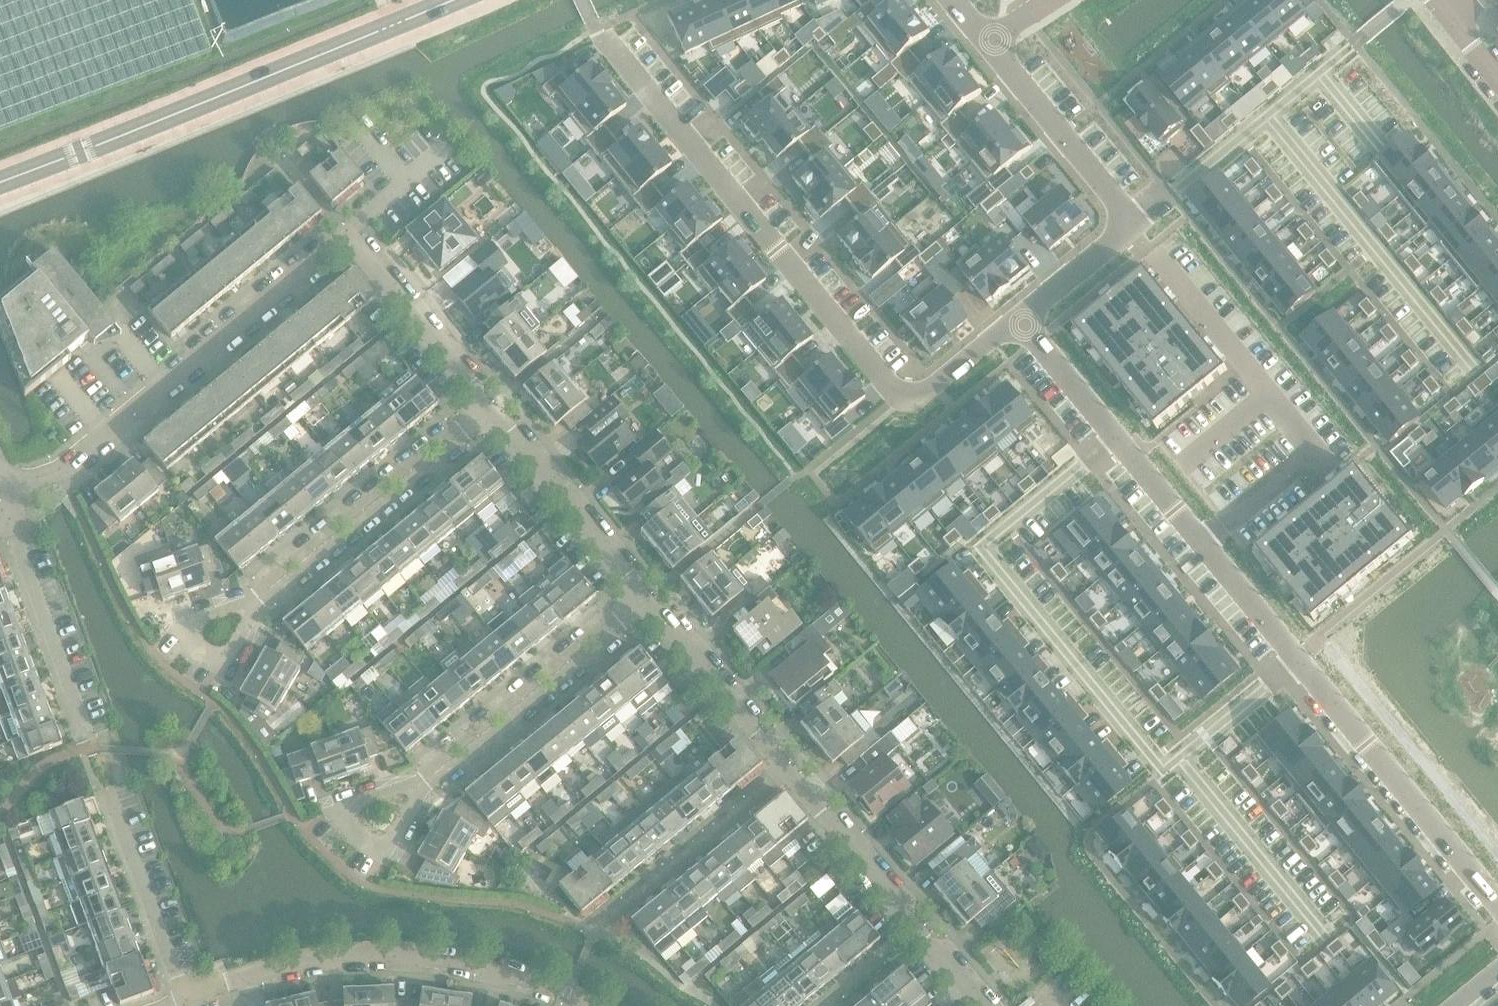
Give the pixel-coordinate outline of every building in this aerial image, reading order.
[(211,50),(194,0),(0,0),(0,130),(211,50)] [(692,9),(708,43),(707,43),(711,52),(735,41),(716,0),(712,0),(693,9),(692,9)] [(735,41),(758,31),(743,0),(716,0),(735,41)] [(758,31),(781,20),(779,15),(778,16),(771,0),(743,0),(758,31)] [(778,16),(779,15),(802,5),(800,0),(771,0),(778,16)] [(851,16),(875,45),(914,12),(915,13),(919,10),(910,0),(891,0),(878,10),(870,1),(861,8),(851,16)] [(861,8),(870,1),(870,0),(869,0),(854,0),(861,8)] [(1241,13),(1268,47),(1287,31),(1262,0),(1257,0),(1241,13)] [(1287,31),(1307,15),(1296,0),(1262,0),(1287,31)] [(691,4),(667,15),(684,54),(707,43),(708,43),(692,9),(693,9),(691,4)] [(914,12),(875,45),(899,74),(917,58),(916,57),(909,49),(930,32),(915,13),(914,12)] [(1241,13),(1221,29),(1248,63),(1268,47),(1241,13)] [(819,27),(809,35),(817,44),(826,36),(819,27)] [(1221,29),(1201,46),(1231,83),(1232,82),(1229,78),(1248,63),(1221,29)] [(1180,58),(1179,58),(1212,99),(1231,83),(1201,46),(1183,61),(1180,57),(1180,58)] [(1311,48),(1305,53),(1313,62),(1319,58),(1311,48)] [(783,49),(777,54),(784,63),(790,58),(783,49)] [(917,58),(899,74),(907,84),(909,82),(925,103),(965,70),(965,71),(967,70),(954,54),(952,55),(947,49),(925,68),(917,58)] [(1305,53),(1299,58),(1307,67),(1313,62),(1305,53)] [(777,54),(771,58),(778,68),(784,63),(777,54)] [(1179,58),(1159,75),(1189,111),(1208,95),(1211,99),(1212,99),(1179,58)] [(560,73),(542,88),(550,98),(556,93),(572,113),(572,114),(608,85),(609,86),(611,84),(597,67),(595,69),(591,64),(568,82),(560,73)] [(965,70),(925,103),(942,123),(940,125),(949,135),(967,120),(960,110),(982,92),(965,71),(965,70)] [(765,103),(741,123),(757,143),(761,140),(760,139),(792,113),(791,112),(777,95),(785,89),(776,78),(758,93),(765,103)] [(745,80),(739,85),(746,94),(752,89),(745,80)] [(1272,80),(1266,85),(1274,94),(1280,90),(1272,80)] [(1133,99),(1129,102),(1139,115),(1138,116),(1148,128),(1149,127),(1163,144),(1186,126),(1151,84),(1148,86),(1146,83),(1130,96),(1133,99)] [(572,113),(568,116),(585,137),(584,139),(592,149),(610,134),(603,124),(625,106),(609,86),(608,85),(572,114),(572,113)] [(739,85),(733,89),(741,99),(746,94),(739,85)] [(1266,85),(1260,90),(1268,99),(1274,94),(1266,85)] [(792,113),(760,139),(761,140),(776,159),(797,141),(804,151),(823,135),(815,125),(811,129),(795,109),(791,112),(792,113)] [(967,120),(949,135),(972,164),(1012,132),(1011,131),(996,112),(975,129),(967,120)] [(1233,112),(1227,117),(1234,126),(1240,122),(1233,112)] [(1227,117),(1221,122),(1228,131),(1234,126),(1227,117)] [(1199,124),(1190,132),(1205,150),(1215,143),(1199,124)] [(610,134),(592,149),(615,177),(655,146),(639,126),(618,143),(610,134)] [(1012,132),(972,164),(996,192),(1014,177),(1007,168),(1031,148),(1015,128),(1011,131),(1012,132)] [(562,174),(573,165),(548,135),(536,144),(562,174)] [(812,160),(791,177),(806,195),(807,196),(843,167),(827,148),(831,145),(823,135),(804,151),(812,160)] [(1409,135),(1373,164),(1387,180),(1424,150),(1424,149),(1421,151),(1409,135)] [(306,142),(296,151),(302,157),(311,149),(306,142)] [(655,146),(615,177),(639,206),(657,191),(650,182),(670,165),(655,146)] [(1424,150),(1387,180),(1400,196),(1437,166),(1424,150)] [(331,205),(363,179),(340,151),(309,177),(331,205)] [(1253,158),(1244,166),(1249,172),(1258,164),(1253,158)] [(1258,164),(1249,172),(1253,178),(1263,170),(1258,164)] [(572,166),(562,174),(568,182),(579,174),(572,166)] [(1029,166),(1020,173),(1027,183),(1036,175),(1029,166)] [(1437,166),(1400,196),(1413,212),(1448,183),(1436,168),(1438,167),(1437,166)] [(806,195),(802,198),(819,219),(844,199),(852,208),(870,193),(862,183),(858,186),(843,167),(807,196),(806,195)] [(274,169),(264,177),(270,184),(280,176),(274,169)] [(1219,173),(1189,197),(1201,211),(1234,184),(1233,183),(1229,186),(1219,173)] [(1448,183),(1413,212),(1426,228),(1461,199),(1448,183)] [(657,191),(639,206),(647,216),(655,210),(669,228),(670,229),(701,203),(701,202),(686,184),(665,201),(657,191)] [(1234,184),(1201,211),(1211,224),(1245,197),(1234,184)] [(1274,184),(1265,192),(1270,198),(1279,190),(1274,184)] [(170,338),(320,214),(297,186),(147,310),(170,338)] [(1063,187),(1044,203),(1070,235),(1089,220),(1063,187)] [(248,190),(238,198),(244,205),(254,197),(248,190)] [(999,190),(990,198),(997,207),(1007,199),(999,190)] [(1279,190),(1270,198),(1275,204),(1284,196),(1279,190)] [(1361,191),(1352,199),(1357,205),(1366,197),(1361,191)] [(859,217),(837,236),(853,257),(854,257),(893,225),(877,205),(878,203),(870,193),(852,208),(859,217)] [(1245,197),(1211,224),(1222,237),(1252,213),(1255,210),(1245,197)] [(1366,197),(1357,205),(1362,211),(1371,203),(1366,197)] [(990,198),(980,205),(988,215),(997,207),(990,198)] [(669,228),(666,231),(681,251),(678,254),(686,264),(705,249),(697,239),(721,219),(705,199),(701,202),(701,203),(670,229),(669,228)] [(1461,199),(1426,228),(1430,226),(1442,240),(1438,243),(1439,244),(1476,213),(1475,213),(1473,214),(1461,199)] [(443,201),(406,231),(439,272),(477,241),(443,201)] [(1044,203),(1024,219),(1051,251),(1070,235),(1044,203)] [(1290,203),(1281,211),(1285,217),(1295,209),(1290,203)] [(222,212),(220,214),(225,220),(228,218),(234,213),(229,206),(222,212)] [(1252,213),(1222,237),(1233,250),(1262,226),(1252,213)] [(1476,213),(1439,244),(1452,259),(1489,229),(1488,229),(1476,214),(1476,213)] [(220,214),(209,222),(215,229),(222,223),(223,222),(225,220),(220,214)] [(918,240),(912,245),(920,254),(926,249),(936,242),(958,224),(950,214),(944,218),(941,214),(914,236),(918,240)] [(222,223),(215,229),(221,236),(229,230),(223,222),(222,223)] [(1306,223),(1297,231),(1302,237),(1311,229),(1306,223)] [(1387,223),(1378,231),(1383,237),(1392,229),(1387,223)] [(853,257),(851,258),(865,274),(867,273),(871,278),(894,260),(901,270),(920,254),(912,245),(912,244),(910,246),(893,225),(854,257),(853,257)] [(1262,226),(1233,250),(1243,263),(1273,239),(1262,226)] [(1311,229),(1302,237),(1307,243),(1316,235),(1311,229)] [(1392,229),(1383,237),(1388,243),(1397,235),(1392,229)] [(1452,259),(1465,275),(1497,248),(1497,245),(1487,232),(1489,230),(1489,229),(1452,259)] [(192,236),(189,239),(195,245),(198,243),(204,238),(199,231),(192,236)] [(983,253),(982,253),(1008,285),(1009,285),(1030,268),(1004,236),(983,253)] [(705,249),(686,264),(710,293),(718,287),(717,287),(749,261),(749,262),(753,259),(737,238),(712,258),(705,249)] [(189,239),(180,247),(185,253),(186,253),(192,248),(194,246),(195,245),(189,239)] [(1273,239),(1243,263),(1254,276),(1283,252),(1273,239)] [(453,291),(474,317),(515,283),(503,269),(508,264),(490,242),(470,258),(479,270),(453,291)] [(936,242),(926,249),(934,259),(943,251),(936,242)] [(977,245),(955,263),(987,302),(993,298),(994,300),(1011,287),(1009,285),(1008,285),(982,253),(983,253),(977,245)] [(186,253),(185,253),(191,261),(200,253),(194,246),(192,248),(186,253)] [(1465,275),(1477,291),(1497,274),(1497,248),(1465,275)] [(920,254),(917,257),(925,266),(934,259),(926,249),(920,254)] [(1328,249),(1318,257),(1323,263),(1332,255),(1328,249)] [(116,328),(53,252),(31,270),(37,278),(32,282),(29,278),(0,301),(0,335),(23,394),(25,396),(68,361),(70,359),(67,355),(87,338),(93,346),(116,328)] [(1283,252),(1254,276),(1264,289),(1294,265),(1283,252)] [(169,255),(160,263),(165,270),(175,262),(169,255)] [(1332,255),(1323,263),(1328,269),(1337,261),(1332,255)] [(1413,255),(1404,262),(1409,268),(1418,260),(1413,255)] [(561,259),(548,270),(564,289),(577,278),(561,259)] [(1418,260),(1409,268),(1414,274),(1423,266),(1418,260)] [(749,261),(717,287),(718,287),(732,305),(725,311),(733,322),(752,307),(744,297),(765,280),(749,262),(749,261)] [(160,263),(149,272),(155,278),(165,270),(160,263)] [(1294,265),(1264,289),(1275,302),(1305,278),(1294,265)] [(1145,269),(1074,327),(1157,428),(1228,370),(1145,269)] [(166,470),(376,298),(353,270),(343,278),(143,443),(166,470)] [(896,274),(887,282),(895,291),(904,283),(896,274)] [(1477,291),(1478,292),(1482,289),(1494,304),(1497,300),(1497,274),(1477,291)] [(1305,278),(1275,302),(1286,316),(1316,291),(1305,278)] [(139,280),(129,288),(135,295),(145,287),(139,280)] [(934,280),(914,297),(917,301),(918,300),(947,336),(948,335),(966,320),(934,280)] [(1439,286),(1430,294),(1434,300),(1444,292),(1439,286)] [(1444,292),(1434,300),(1439,306),(1449,298),(1444,292)] [(482,340),(498,359),(530,333),(539,326),(523,306),(526,304),(518,294),(504,306),(482,323),(490,333),(482,340)] [(1368,298),(1358,306),(1363,312),(1372,304),(1368,298)] [(752,307),(733,322),(757,350),(796,318),(780,299),(759,316),(752,307)] [(595,300),(586,308),(591,315),(601,307),(595,300)] [(917,301),(899,316),(931,355),(951,339),(948,335),(947,336),(918,300),(917,301)] [(1372,304),(1363,312),(1368,317),(1377,310),(1372,304)] [(582,323),(591,315),(586,308),(576,316),(582,323)] [(1334,313),(1304,337),(1315,351),(1349,324),(1348,323),(1344,326),(1334,313)] [(608,316),(599,324),(606,332),(615,323),(608,316)] [(796,318),(757,350),(780,379),(799,364),(791,354),(812,338),(796,318)] [(1465,318),(1456,325),(1460,331),(1470,324),(1465,318)] [(382,319),(373,327),(379,333),(388,326),(382,319)] [(599,324),(589,332),(595,339),(605,331),(599,324)] [(1349,324),(1315,351),(1326,364),(1361,335),(1361,334),(1359,336),(1349,324)] [(1389,324),(1380,332),(1385,338),(1394,330),(1389,324)] [(1470,324),(1460,331),(1465,337),(1475,329),(1470,324)] [(383,338),(388,345),(398,337),(393,330),(383,338)] [(1394,330),(1385,338),(1389,343),(1399,336),(1394,330)] [(546,352),(530,333),(498,359),(514,378),(546,352)] [(1361,335),(1326,364),(1337,377),(1372,348),(1361,335)] [(358,340),(348,348),(353,354),(364,346),(358,340)] [(1372,348),(1337,377),(1347,390),(1376,366),(1367,354),(1373,349),(1372,348)] [(1410,350),(1401,358),(1406,364),(1415,356),(1410,350)] [(1491,350),(1482,358),(1487,364),(1496,356),(1491,350)] [(799,364),(780,379),(789,389),(798,382),(814,401),(815,402),(847,376),(846,375),(829,355),(806,373),(799,364)] [(338,356),(329,364),(334,370),(337,368),(343,363),(338,356)] [(1415,356),(1406,364),(1411,369),(1420,362),(1415,356)] [(360,357),(351,364),(356,371),(357,371),(366,364),(365,363),(360,357)] [(522,388),(538,407),(569,381),(553,362),(522,388)] [(329,364),(319,372),(324,378),(334,370),(329,364)] [(351,364),(341,373),(347,380),(357,371),(356,371),(351,364)] [(1376,366),(1347,390),(1358,403),(1387,379),(1376,366)] [(318,370),(307,379),(308,380),(314,387),(324,378),(319,372),(318,370)] [(409,370),(393,383),(399,391),(421,418),(438,405),(415,377),(409,370)] [(814,401),(807,407),(824,429),(822,430),(830,440),(849,425),(841,416),(864,397),(859,392),(861,390),(848,374),(846,375),(847,376),(815,402),(814,401)] [(1431,376),(1422,384),(1427,389),(1436,382),(1431,376)] [(1387,379),(1358,403),(1368,416),(1404,387),(1403,386),(1397,391),(1387,379)] [(291,380),(282,387),(289,395),(297,389),(291,380)] [(301,386),(299,388),(304,395),(307,393),(313,387),(314,387),(308,380),(301,386)] [(332,380),(324,387),(329,393),(329,394),(338,387),(332,380)] [(581,420),(581,421),(591,412),(583,402),(585,400),(569,381),(538,407),(554,426),(562,420),(570,430),(581,420)] [(1436,382),(1427,389),(1432,395),(1441,388),(1436,382)] [(382,401),(381,402),(406,431),(421,418),(399,391),(393,383),(378,396),(382,401)] [(1473,383),(1467,388),(1475,397),(1481,392),(1473,383)] [(988,401),(987,402),(1011,431),(1010,432),(1016,439),(1035,423),(1029,416),(1014,397),(1005,386),(988,401)] [(324,387),(314,395),(319,401),(329,393),(324,387)] [(1404,387),(1368,416),(1379,429),(1414,400),(1404,387)] [(297,389),(289,395),(295,402),(304,395),(299,388),(297,389)] [(314,395),(305,403),(310,409),(319,401),(314,395)] [(673,396),(662,406),(671,417),(683,407),(673,396)] [(592,413),(591,412),(581,421),(590,432),(577,443),(598,468),(633,439),(620,424),(627,417),(611,397),(592,413)] [(1455,398),(1449,402),(1457,412),(1463,407),(1455,398)] [(987,399),(967,415),(969,417),(969,416),(993,445),(994,445),(1010,432),(1011,431),(987,402),(988,401),(987,399)] [(1414,400),(1379,429),(1390,442),(1420,419),(1409,406),(1415,401),(1414,400)] [(381,402),(363,417),(387,447),(406,431),(381,402)] [(1449,402),(1444,407),(1451,416),(1457,412),(1449,402)] [(272,410),(269,412),(275,419),(277,417),(284,411),(285,411),(279,404),(278,404),(272,410)] [(1488,413),(1497,426),(1497,405),(1488,413)] [(264,427),(275,419),(269,412),(259,420),(264,427)] [(1470,427),(1473,431),(1497,462),(1497,426),(1488,413),(1470,427)] [(969,417),(952,430),(982,467),(1000,452),(994,445),(993,445),(969,416),(969,417)] [(363,417),(344,432),(369,462),(387,447),(363,417)] [(283,420),(277,425),(282,432),(291,424),(286,418),(283,420)] [(277,425),(267,433),(273,440),(282,432),(277,425)] [(1420,427),(1414,431),(1422,441),(1428,436),(1420,427)] [(1455,446),(1484,481),(1485,480),(1483,478),(1497,466),(1497,462),(1473,431),(1470,427),(1469,428),(1472,432),(1455,446)] [(249,428),(239,436),(245,444),(255,435),(249,428)] [(935,444),(934,445),(961,478),(960,479),(963,482),(982,467),(952,430),(935,444)] [(629,452),(638,463),(612,484),(633,510),(664,484),(653,471),(654,465),(670,451),(654,431),(629,452)] [(1414,431),(1408,436),(1416,445),(1422,441),(1414,431)] [(344,432),(326,448),(350,477),(369,462),(344,432)] [(239,436),(230,444),(236,451),(245,444),(239,436)] [(1407,440),(1391,453),(1403,469),(1410,464),(1403,455),(1413,448),(1407,440)] [(934,442),(914,458),(916,460),(916,459),(943,492),(944,492),(960,479),(961,478),(934,445),(935,444),(934,442)] [(1455,446),(1438,460),(1466,495),(1484,481),(1455,446)] [(326,448),(307,463),(332,492),(350,477),(326,448)] [(249,449),(240,456),(245,462),(254,455),(249,449)] [(218,454),(209,461),(215,468),(224,461),(218,454)] [(240,456),(228,465),(234,472),(245,462),(240,456)] [(481,457),(465,471),(488,499),(494,506),(510,493),(481,457)] [(133,459),(113,475),(139,507),(159,491),(157,489),(167,481),(149,459),(139,467),(133,459)] [(916,460),(899,474),(929,510),(947,495),(944,492),(943,492),(916,459),(916,460)] [(1438,460),(1419,475),(1446,508),(1464,494),(1465,496),(1466,495),(1438,460)] [(209,461),(200,469),(206,476),(215,468),(209,461)] [(1046,461),(1040,466),(1048,475),(1054,470),(1046,461)] [(307,463),(289,478),(313,508),(332,492),(307,463)] [(1357,467),(1256,549),(1314,620),(1415,537),(1357,467)] [(221,471),(212,479),(218,485),(218,486),(223,482),(226,485),(230,482),(221,471)] [(465,471),(449,484),(472,512),(474,514),(478,519),(494,506),(488,499),(465,471)] [(882,487),(881,488),(908,521),(907,522),(910,525),(929,510),(899,474),(882,487)] [(123,520),(139,507),(113,475),(94,491),(100,499),(90,507),(101,520),(108,529),(118,521),(120,523),(123,520)] [(1028,476),(1022,480),(1030,490),(1036,485),(1028,476)] [(189,478),(179,486),(183,491),(185,493),(195,485),(189,478)] [(289,478),(270,493),(292,520),(295,523),(298,520),(313,508),(289,478)] [(212,479),(203,486),(208,493),(218,485),(212,479)] [(1022,480),(1016,485),(1024,495),(1030,490),(1022,480)] [(449,484),(430,499),(448,520),(455,529),(466,520),(474,514),(472,512),(449,484)] [(881,485),(861,501),(863,503),(863,502),(890,535),(891,535),(907,522),(908,521),(881,488),(882,487),(881,485)] [(203,486),(192,495),(197,502),(208,493),(203,486)] [(686,523),(695,516),(695,515),(673,487),(661,497),(640,514),(644,520),(648,524),(640,531),(656,550),(687,524),(686,523)] [(183,491),(175,497),(181,504),(189,498),(185,493),(183,491)] [(753,491),(743,499),(733,507),(739,514),(749,506),(759,498),(753,491)] [(270,493),(252,509),(261,520),(276,538),(295,523),(292,520),(270,493)] [(430,499),(412,514),(417,520),(436,544),(455,529),(448,520),(430,499)] [(863,503),(845,517),(853,527),(869,547),(875,554),(894,539),(891,535),(890,535),(863,502),(863,503)] [(1094,502),(1062,528),(1083,553),(1114,527),(1114,526),(1094,502)] [(993,504),(987,509),(995,519),(1001,514),(993,504)] [(108,529),(90,507),(86,511),(98,537),(108,529)] [(752,530),(762,522),(772,514),(766,507),(756,515),(750,520),(746,523),(752,530)] [(238,520),(233,524),(258,554),(276,538),(261,520),(252,509),(238,520)] [(533,520),(536,524),(542,520),(546,516),(540,509),(531,518),(533,520)] [(987,509),(981,514),(989,524),(995,519),(987,509)] [(405,520),(393,530),(418,559),(436,544),(417,520),(412,514),(405,520)] [(687,524),(656,550),(672,569),(703,543),(712,537),(695,516),(686,523),(687,524)] [(540,529),(546,536),(556,528),(550,521),(540,529)] [(254,557),(258,554),(233,524),(214,540),(238,569),(254,557)] [(1114,527),(1083,553),(1103,577),(1134,551),(1135,552),(1137,551),(1135,549),(1116,526),(1115,525),(1114,526),(1114,527)] [(521,526),(515,531),(520,538),(526,533),(521,526)] [(788,536),(782,528),(770,538),(776,545),(788,536)] [(954,529),(948,533),(955,543),(961,538),(954,529)] [(393,530),(375,545),(399,575),(418,559),(393,530)] [(948,533),(942,538),(949,548),(955,543),(948,533)] [(494,559),(504,551),(498,544),(490,534),(480,543),(488,552),(494,559)] [(507,536),(498,544),(504,551),(513,543),(507,536)] [(196,546),(173,555),(186,593),(210,585),(207,575),(219,571),(209,544),(197,549),(196,546)] [(375,545),(356,560),(381,590),(399,575),(375,545)] [(169,546),(134,559),(138,570),(147,596),(159,592),(162,602),(186,593),(173,555),(169,546)] [(517,548),(508,556),(513,562),(523,554),(517,548)] [(1134,551),(1103,577),(1122,601),(1154,575),(1135,552),(1134,551)] [(679,579),(695,598),(726,572),(711,553),(679,579)] [(503,571),(513,562),(508,556),(497,564),(503,571)] [(918,557),(912,562),(920,572),(926,567),(918,557)] [(356,560),(338,575),(362,605),(381,590),(356,560)] [(912,562),(906,567),(914,577),(920,572),(912,562)] [(1058,563),(1049,570),(1053,576),(1063,569),(1058,563)] [(951,564),(919,590),(939,614),(939,615),(979,583),(973,576),(965,582),(960,576),(951,564)] [(726,572),(695,598),(711,617),(719,611),(727,621),(749,603),(768,586),(760,576),(749,585),(734,566),(726,572)] [(470,567),(461,574),(467,581),(476,574),(470,567)] [(557,581),(556,582),(579,610),(580,609),(595,596),(572,568),(557,581)] [(1063,569),(1053,576),(1058,582),(1068,575),(1063,569)] [(456,590),(467,581),(461,574),(450,583),(456,590)] [(486,574),(477,581),(482,588),(491,580),(486,574)] [(550,574),(534,587),(540,595),(563,623),(579,610),(556,582),(550,574)] [(338,575),(319,591),(344,620),(362,605),(338,575)] [(1154,575),(1122,601),(1142,625),(1173,599),(1154,575)] [(471,597),(482,588),(477,581),(466,590),(471,597)] [(939,614),(937,616),(938,617),(957,640),(958,641),(960,640),(959,639),(991,613),(982,603),(977,596),(984,590),(979,583),(939,615),(939,614)] [(547,635),(563,623),(540,595),(534,587),(518,600),(525,608),(547,635)] [(750,617),(733,632),(748,650),(755,644),(763,654),(764,653),(773,645),(799,624),(791,613),(781,621),(768,605),(777,597),(769,587),(764,590),(743,608),(750,617)] [(13,613),(4,590),(0,591),(0,617),(13,613)] [(319,591),(301,606),(325,636),(344,620),(319,591)] [(433,596),(424,604),(430,612),(439,604),(433,596)] [(1173,599),(1142,625),(1162,649),(1193,624),(1193,623),(1173,599)] [(454,600),(445,607),(451,614),(459,607),(454,600)] [(839,601),(811,625),(821,638),(850,614),(839,601)] [(412,627),(430,612),(424,604),(405,620),(412,627)] [(306,651),(325,636),(301,606),(282,622),(306,651)] [(439,623),(451,614),(445,607),(434,617),(439,623)] [(525,608),(509,621),(532,648),(547,635),(525,608)] [(1098,611),(1088,619),(1093,625),(1103,617),(1098,611)] [(21,635),(13,613),(0,617),(0,643),(21,635)] [(487,626),(493,634),(516,661),(532,648),(509,621),(503,613),(487,626)] [(991,613),(959,639),(960,640),(979,663),(1018,631),(1012,624),(1005,631),(1000,624),(991,613)] [(1103,617),(1093,625),(1098,631),(1108,623),(1103,617)] [(1193,624),(1162,649),(1181,673),(1213,648),(1214,649),(1216,647),(1215,646),(1195,622),(1195,621),(1193,623),(1193,624)] [(821,638),(811,625),(783,647),(792,658),(770,676),(794,705),(812,691),(810,689),(821,679),(823,682),(833,674),(819,658),(830,649),(821,638)] [(422,626),(414,633),(419,640),(428,633),(422,626)] [(396,628),(387,635),(393,642),(402,635),(396,628)] [(1018,631),(979,663),(998,686),(999,688),(1030,662),(1030,661),(1021,651),(1016,645),(1024,639),(1018,631)] [(407,649),(419,640),(414,633),(402,643),(407,649)] [(493,634),(477,647),(500,674),(516,661),(493,634)] [(29,658),(21,635),(0,643),(0,669),(29,658)] [(382,652),(393,642),(387,635),(376,645),(382,652)] [(1122,641),(1113,649),(1118,655),(1127,647),(1122,641)] [(265,649),(252,670),(287,691),(300,669),(298,668),(304,657),(280,643),(273,654),(265,649)] [(477,647),(461,660),(484,687),(500,674),(477,647)] [(623,661),(622,662),(651,697),(668,684),(661,676),(639,648),(623,661)] [(1213,648),(1181,673),(1202,698),(1233,673),(1214,649),(1213,648)] [(391,652),(382,659),(388,666),(396,659),(391,652)] [(440,665),(446,673),(469,700),(484,687),(461,660),(455,652),(440,665)] [(998,686),(996,688),(997,689),(1016,713),(1017,714),(1019,712),(1018,712),(1050,686),(1041,675),(1036,669),(1044,663),(1037,655),(1030,661),(1030,662),(999,688),(998,686)] [(2,694),(38,680),(29,658),(0,669),(0,689),(2,694)] [(359,659),(350,666),(356,673),(365,666),(359,659)] [(376,675),(388,666),(382,659),(371,668),(376,675)] [(622,662),(606,675),(629,703),(636,710),(651,697),(622,662)] [(349,679),(356,673),(350,666),(341,674),(346,681),(349,679)] [(274,713),(287,691),(252,670),(239,692),(248,697),(241,708),(266,723),(272,712),(274,713)] [(446,673),(430,686),(453,713),(469,700),(446,673)] [(341,674),(332,681),(341,693),(350,686),(353,684),(349,679),(346,681),(341,674)] [(606,675),(591,688),(620,723),(636,710),(629,703),(606,675)] [(350,686),(356,693),(366,685),(360,678),(353,684),(350,686)] [(424,678),(408,691),(437,726),(453,713),(430,686),(424,678)] [(896,679),(882,690),(889,698),(903,687),(896,679)] [(38,680),(2,694),(0,694),(0,715),(1,719),(46,703),(38,680)] [(799,724),(815,744),(847,718),(832,700),(842,691),(833,680),(821,690),(799,708),(807,718),(799,724)] [(1157,683),(1148,691),(1153,697),(1162,689),(1157,683)] [(1050,686),(1018,712),(1019,712),(1038,736),(1077,704),(1072,697),(1064,703),(1059,697),(1050,686)] [(591,688),(575,701),(598,729),(604,736),(620,723),(591,688)] [(1162,689),(1153,697),(1157,703),(1158,703),(1167,696),(1167,695),(1162,689)] [(392,704),(399,711),(421,739),(437,726),(408,691),(392,704)] [(1168,695),(1167,695),(1167,696),(1158,703),(1173,721),(1183,713),(1168,695)] [(700,704),(695,697),(685,705),(691,712),(700,704)] [(575,701),(559,714),(582,742),(598,729),(575,701)] [(11,741),(54,725),(46,703),(1,719),(0,720),(0,722),(8,743),(11,741)] [(1077,704),(1038,736),(1057,759),(1058,760),(1089,734),(1080,723),(1076,717),(1083,711),(1077,704)] [(674,705),(664,713),(674,725),(684,717),(674,705)] [(710,715),(704,708),(694,716),(700,723),(710,715)] [(405,753),(421,739),(399,711),(382,725),(405,753)] [(847,767),(862,755),(879,740),(855,711),(847,718),(815,744),(831,763),(839,757),(847,767)] [(1288,712),(1255,739),(1270,758),(1274,755),(1303,731),(1302,730),(1288,712)] [(559,714),(543,727),(566,755),(582,742),(559,714)] [(662,723),(652,731),(653,731),(658,738),(668,731),(662,723)] [(62,745),(54,725),(11,741),(18,761),(28,758),(31,756),(54,748),(62,745)] [(357,729),(334,738),(347,776),(371,768),(368,758),(380,754),(370,727),(358,731),(357,729)] [(543,727),(528,740),(551,768),(566,755),(543,727)] [(1303,731),(1274,755),(1287,771),(1288,772),(1317,748),(1318,749),(1320,748),(1304,728),(1302,730),(1303,731)] [(649,746),(658,738),(653,731),(652,731),(643,739),(649,746)] [(879,740),(862,755),(872,767),(849,785),(860,799),(859,802),(867,813),(872,812),(873,814),(907,786),(884,757),(900,744),(890,732),(879,740)] [(673,734),(664,741),(670,748),(679,741),(673,734)] [(1057,759),(1055,760),(1056,762),(1075,785),(1076,786),(1078,785),(1078,784),(1117,752),(1111,745),(1103,751),(1098,745),(1089,734),(1058,760),(1057,759)] [(640,735),(634,740),(643,751),(649,746),(643,739),(640,735)] [(324,785),(347,776),(334,738),(310,746),(311,748),(286,757),(290,768),(296,783),(298,782),(320,775),(324,785)] [(722,750),(707,763),(730,791),(761,765),(738,738),(722,750)] [(1229,738),(1219,747),(1225,755),(1236,746),(1229,738)] [(528,740),(512,753),(535,781),(539,786),(555,773),(551,768),(528,740)] [(659,757),(670,748),(664,741),(653,750),(659,757)] [(279,744),(268,748),(272,759),(283,755),(279,744)] [(1287,771),(1284,774),(1298,792),(1299,793),(1332,766),(1318,749),(1317,748),(1288,772),(1287,771)] [(630,750),(621,757),(627,764),(636,757),(630,750)] [(1117,752),(1078,784),(1078,785),(1098,809),(1130,784),(1120,772),(1115,766),(1122,759),(1117,752)] [(512,753),(496,766),(519,794),(535,781),(512,753)] [(686,767),(692,775),(715,803),(730,791),(707,763),(700,755),(686,767)] [(616,773),(627,764),(621,757),(610,766),(616,773)] [(644,758),(635,765),(640,772),(650,765),(644,758)] [(1250,764),(1240,772),(1245,778),(1255,770),(1250,764)] [(629,782),(640,772),(635,765),(624,775),(629,782)] [(496,766),(481,779),(509,814),(525,801),(519,794),(496,766)] [(1298,792),(1294,795),(1309,814),(1346,784),(1345,783),(1332,766),(1299,793),(1298,792)] [(686,767),(671,779),(700,815),(715,803),(692,775),(686,767)] [(290,768),(280,772),(296,801),(304,799),(298,782),(296,783),(290,768)] [(1255,770),(1245,778),(1250,784),(1259,776),(1255,770)] [(599,776),(590,783),(596,790),(604,783),(599,776)] [(495,826),(509,814),(481,779),(464,792),(487,820),(489,819),(495,826)] [(671,779),(656,792),(663,799),(686,827),(700,815),(671,779)] [(1346,784),(1309,814),(1324,832),(1328,829),(1328,828),(1361,801),(1361,802),(1363,800),(1347,781),(1345,783),(1346,784)] [(584,799),(596,790),(590,783),(579,793),(584,799)] [(614,783),(605,790),(611,797),(620,790),(614,783)] [(599,806),(611,797),(605,790),(594,799),(599,806)] [(656,792),(642,804),(671,839),(686,827),(663,799),(656,792)] [(764,809),(753,818),(754,819),(784,855),(799,843),(791,834),(806,821),(784,793),(764,809)] [(942,823),(943,820),(943,817),(941,814),(938,813),(935,814),(926,803),(922,806),(913,795),(887,816),(896,827),(889,833),(914,864),(951,834),(942,823)] [(442,811),(429,833),(464,854),(476,834),(483,838),(488,829),(489,828),(463,797),(462,797),(451,816),(442,811)] [(1163,798),(1153,806),(1158,812),(1168,804),(1163,798)] [(1279,799),(1269,807),(1274,813),(1284,805),(1279,799)] [(44,837),(56,833),(89,820),(82,801),(48,813),(37,817),(44,837)] [(1361,801),(1328,828),(1328,829),(1342,846),(1375,819),(1361,802),(1361,801)] [(567,802),(558,809),(564,816),(573,809),(567,802)] [(642,804),(627,816),(633,824),(656,852),(671,839),(642,804)] [(1168,804),(1158,812),(1163,818),(1173,810),(1168,804)] [(1284,805),(1274,813),(1279,819),(1289,811),(1284,805)] [(584,808),(575,814),(581,821),(589,815),(584,808)] [(552,826),(564,816),(558,809),(547,819),(552,826)] [(1128,809),(1097,834),(1110,850),(1111,851),(1142,825),(1141,824),(1128,809)] [(569,831),(581,821),(575,814),(564,824),(569,831)] [(627,816),(612,828),(618,836),(641,864),(656,852),(633,824),(627,816)] [(753,818),(738,830),(761,858),(769,868),(784,855),(754,819),(753,818)] [(1375,819),(1342,846),(1356,863),(1357,864),(1389,837),(1375,819)] [(56,833),(64,855),(98,843),(89,820),(56,833)] [(1110,850),(1108,852),(1122,869),(1124,868),(1123,867),(1155,841),(1155,842),(1159,839),(1145,821),(1141,824),(1142,825),(1111,851),(1110,850)] [(12,840),(20,837),(15,825),(7,828),(12,840)] [(537,827),(527,835),(532,842),(542,834),(537,827)] [(603,848),(604,848),(626,876),(641,864),(618,836),(612,828),(597,841),(603,848)] [(738,830),(723,843),(746,871),(761,858),(738,830)] [(1189,830),(1179,838),(1184,844),(1193,836),(1189,830)] [(453,874),(464,854),(429,833),(416,855),(425,860),(414,879),(414,880),(454,887),(460,878),(453,874)] [(523,850),(532,842),(527,835),(517,843),(523,850)] [(1308,835),(1298,842),(1303,848),(1313,841),(1308,835)] [(1193,836),(1184,844),(1189,850),(1198,842),(1193,836)] [(1389,837),(1357,864),(1371,881),(1404,854),(1403,854),(1389,837)] [(956,841),(927,864),(932,870),(940,880),(932,886),(949,906),(991,871),(976,853),(981,849),(972,838),(961,847),(956,840),(956,841)] [(545,839),(536,847),(541,854),(551,846),(545,839)] [(1155,841),(1123,867),(1124,868),(1136,883),(1168,857),(1167,856),(1155,842),(1155,841)] [(1313,841),(1303,848),(1308,854),(1317,847),(1313,841)] [(18,859),(23,870),(32,867),(27,855),(30,849),(28,843),(14,848),(18,859)] [(55,858),(64,881),(106,865),(98,843),(64,855),(55,858)] [(723,843),(708,855),(738,890),(739,892),(754,880),(746,871),(723,843)] [(1,859),(9,856),(5,844),(0,846),(0,857),(1,859)] [(603,848),(589,861),(611,888),(626,876),(603,848)] [(1404,854),(1371,881),(1385,899),(1418,872),(1419,873),(1421,871),(1405,852),(1403,854),(1404,854)] [(1168,857),(1136,883),(1149,898),(1177,876),(1178,877),(1185,871),(1171,853),(1167,856),(1168,857)] [(708,855),(694,867),(717,895),(723,903),(738,890),(708,855)] [(13,868),(9,856),(1,859),(5,871),(13,868)] [(821,871),(832,862),(826,856),(816,864),(821,871)] [(581,913),(611,888),(589,861),(573,873),(558,886),(581,913)] [(1214,861),(1205,869),(1210,875),(1219,867),(1214,861)] [(64,881),(72,904),(114,888),(106,865),(64,881)] [(27,882),(36,879),(32,867),(23,870),(27,882)] [(694,867),(678,880),(701,908),(717,895),(694,867)] [(831,882),(841,874),(835,867),(826,875),(831,882)] [(1219,867),(1210,875),(1215,881),(1224,873),(1219,867)] [(1336,870),(1327,878),(1332,884),(1341,876),(1336,870)] [(991,871),(949,906),(965,925),(973,919),(981,929),(986,924),(991,931),(992,931),(1005,921),(1005,920),(999,914),(1015,900),(991,871)] [(1418,872),(1385,899),(1400,918),(1433,891),(1419,873),(1418,872)] [(1177,876),(1149,898),(1161,913),(1162,914),(1190,891),(1178,877),(1177,876)] [(1341,876),(1332,884),(1337,890),(1346,882),(1341,876)] [(678,880),(662,893),(691,929),(706,916),(700,909),(701,908),(678,880)] [(795,880),(786,888),(792,895),(801,888),(795,880)] [(10,884),(14,896),(23,893),(18,881),(10,884)] [(80,926),(89,923),(123,910),(114,888),(72,904),(80,926)] [(781,904),(792,895),(786,888),(775,897),(781,904)] [(1161,913),(1159,915),(1174,932),(1175,930),(1203,907),(1190,891),(1162,914),(1161,913)] [(29,911),(23,893),(14,896),(21,914),(29,911)] [(662,893),(646,906),(676,942),(691,929),(662,893)] [(1240,893),(1231,901),(1236,907),(1245,899),(1240,893)] [(803,894),(793,902),(799,909),(809,901),(803,894)] [(1245,899),(1236,907),(1240,913),(1250,905),(1245,899)] [(48,912),(44,900),(35,903),(39,915),(48,912)] [(1442,901),(1403,932),(1421,954),(1435,943),(1436,945),(1448,935),(1447,933),(1460,923),(1457,919),(1460,917),(1448,901),(1445,904),(1442,901)] [(788,918),(799,909),(793,902),(782,911),(788,918)] [(831,917),(839,926),(840,926),(862,954),(879,940),(856,912),(848,903),(831,917)] [(765,905),(756,913),(762,920),(771,912),(765,905)] [(1365,905),(1356,913),(1361,919),(1370,911),(1365,905)] [(661,954),(676,942),(646,906),(630,920),(653,947),(654,946),(661,954)] [(1203,907),(1175,930),(1188,946),(1216,923),(1203,907)] [(89,923),(97,945),(131,933),(123,910),(89,923)] [(53,924),(48,912),(39,915),(44,928),(53,924)] [(751,929),(762,920),(756,913),(745,922),(751,929)] [(1258,914),(1248,923),(1253,929),(1263,921),(1258,914)] [(23,920),(28,932),(36,929),(32,917),(23,920)] [(774,918),(764,926),(770,933),(780,925),(774,918)] [(1216,923),(1188,946),(1201,962),(1229,939),(1228,938),(1216,923)] [(759,942),(770,933),(764,926),(753,935),(759,942)] [(839,926),(824,939),(847,967),(862,954),(840,926),(839,926)] [(41,941),(36,929),(28,932),(32,944),(41,941)] [(1374,929),(1364,936),(1371,944),(1380,937),(1374,929)] [(735,930),(726,938),(731,945),(741,937),(735,930)] [(817,931),(803,943),(832,979),(847,967),(824,939),(817,931)] [(107,966),(108,967),(139,955),(131,933),(97,945),(105,967),(107,966)] [(1229,939),(1201,962),(1213,976),(1214,977),(1241,955),(1242,955),(1245,952),(1232,935),(1228,938),(1229,939)] [(1380,937),(1371,944),(1377,952),(1387,944),(1380,937)] [(720,954),(731,945),(726,938),(714,947),(720,954)] [(1337,938),(1331,943),(1339,953),(1345,948),(1337,938)] [(1279,940),(1269,948),(1274,954),(1284,946),(1279,940)] [(744,942),(734,951),(740,958),(750,950),(744,942)] [(803,943),(788,955),(817,991),(832,979),(803,943)] [(1331,943),(1325,948),(1333,958),(1339,953),(1331,943)] [(52,949),(56,961),(65,957),(61,945),(52,949)] [(1284,946),(1274,954),(1279,960),(1289,952),(1284,946)] [(730,966),(740,958),(734,951),(724,959),(730,966)] [(36,956),(41,969),(49,965),(45,953),(36,956)] [(112,980),(117,991),(121,1004),(153,993),(148,980),(144,968),(139,955),(108,967),(112,980)] [(773,967),(779,975),(802,1003),(817,991),(788,955),(773,967)] [(1213,976),(1211,978),(1225,995),(1227,994),(1227,993),(1254,971),(1242,955),(1241,955),(1214,977),(1213,976)] [(704,956),(694,964),(700,971),(710,963),(704,956)] [(69,969),(65,957),(56,961),(60,972),(69,969)] [(1311,960),(1305,964),(1313,974),(1319,969),(1311,960)] [(1369,962),(1356,973),(1380,1003),(1394,992),(1369,962)] [(690,979),(700,971),(694,964),(685,972),(690,979)] [(1305,964),(1299,969),(1307,979),(1313,974),(1305,964)] [(1406,964),(1397,971),(1410,987),(1419,979),(1406,964)] [(54,977),(49,965),(41,969),(45,980),(54,977)] [(709,982),(719,974),(714,967),(704,976),(709,982)] [(885,981),(906,1005),(928,1005),(931,1003),(925,996),(902,968),(885,981)] [(1227,993),(1227,994),(1237,1005),(1244,1005),(1268,987),(1254,971),(1227,993)] [(1343,984),(1361,1005),(1376,1005),(1380,1003),(1356,973),(1344,983),(1343,984)] [(765,987),(765,988),(780,1005),(799,1005),(802,1003),(779,975),(766,986),(765,987)] [(742,991),(755,1005),(780,1005),(765,988),(765,987),(764,986),(757,978),(742,991)] [(12,1001),(21,998),(14,979),(5,982),(0,984),(0,1005),(12,1001)] [(1326,991),(1329,995),(1330,994),(1339,1005),(1361,1005),(1343,984),(1344,983),(1340,979),(1326,991)] [(870,994),(879,1005),(906,1005),(885,981),(870,994)] [(1285,981),(1279,986),(1287,995),(1293,990),(1285,981)] [(71,1002),(79,998),(75,986),(67,990),(71,1002)] [(1279,986),(1273,991),(1281,1000),(1287,995),(1279,986)] [(406,999),(393,999),(393,987),(368,988),(369,1005),(406,1005),(406,999)] [(330,1002),(331,1005),(369,1005),(368,988),(343,989),(343,1002),(330,1002)] [(446,992),(421,988),(419,1001),(406,999),(406,1005),(444,1005),(446,992)] [(742,991),(727,1003),(728,1005),(729,1005),(755,1005),(742,991)] [(64,1004),(59,992),(51,995),(55,1005),(59,1005),(64,1004)] [(472,996),(446,992),(444,1005),(470,1005),(472,996)] [(290,999),(291,1005),(331,1005),(330,1002),(317,1005),(314,993),(290,999)] [(855,1005),(879,1005),(870,994),(855,1005)] [(1317,1005),(1339,1005),(1330,994),(1329,995),(1317,1005)]
